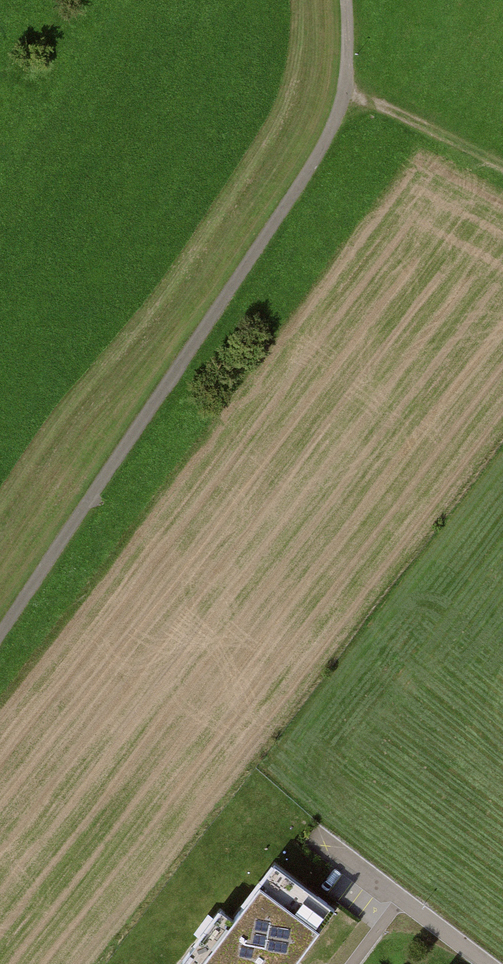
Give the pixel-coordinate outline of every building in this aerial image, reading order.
[(196,963),(308,963),(342,922),(275,867),(196,963)]
